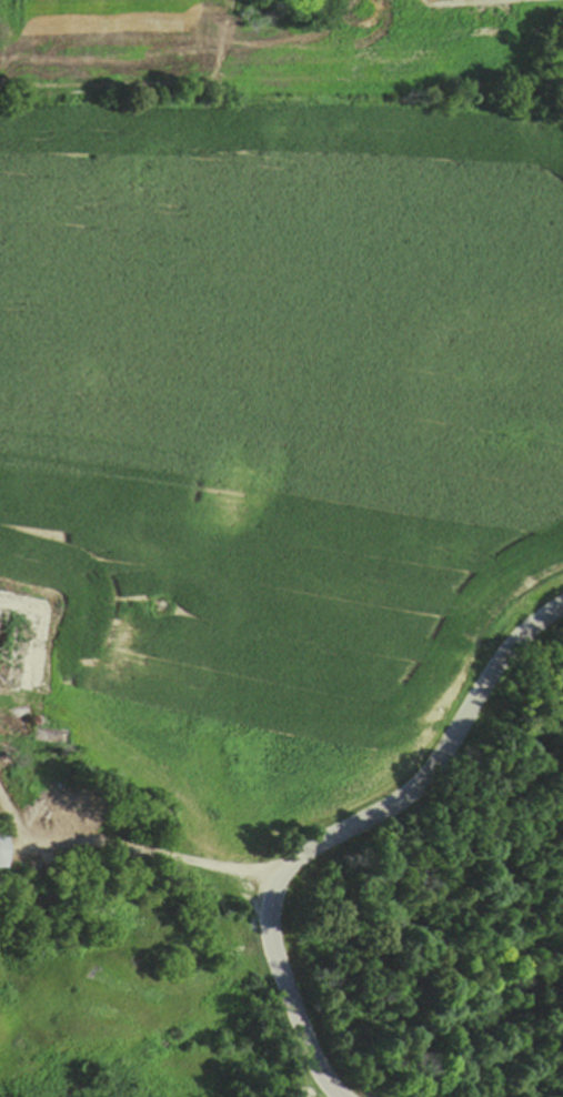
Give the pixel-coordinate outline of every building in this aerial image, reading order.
[(24,681),(25,623),(0,622),(0,681),(24,681)] [(38,744),(72,744),(72,729),(38,729),(38,744)]
